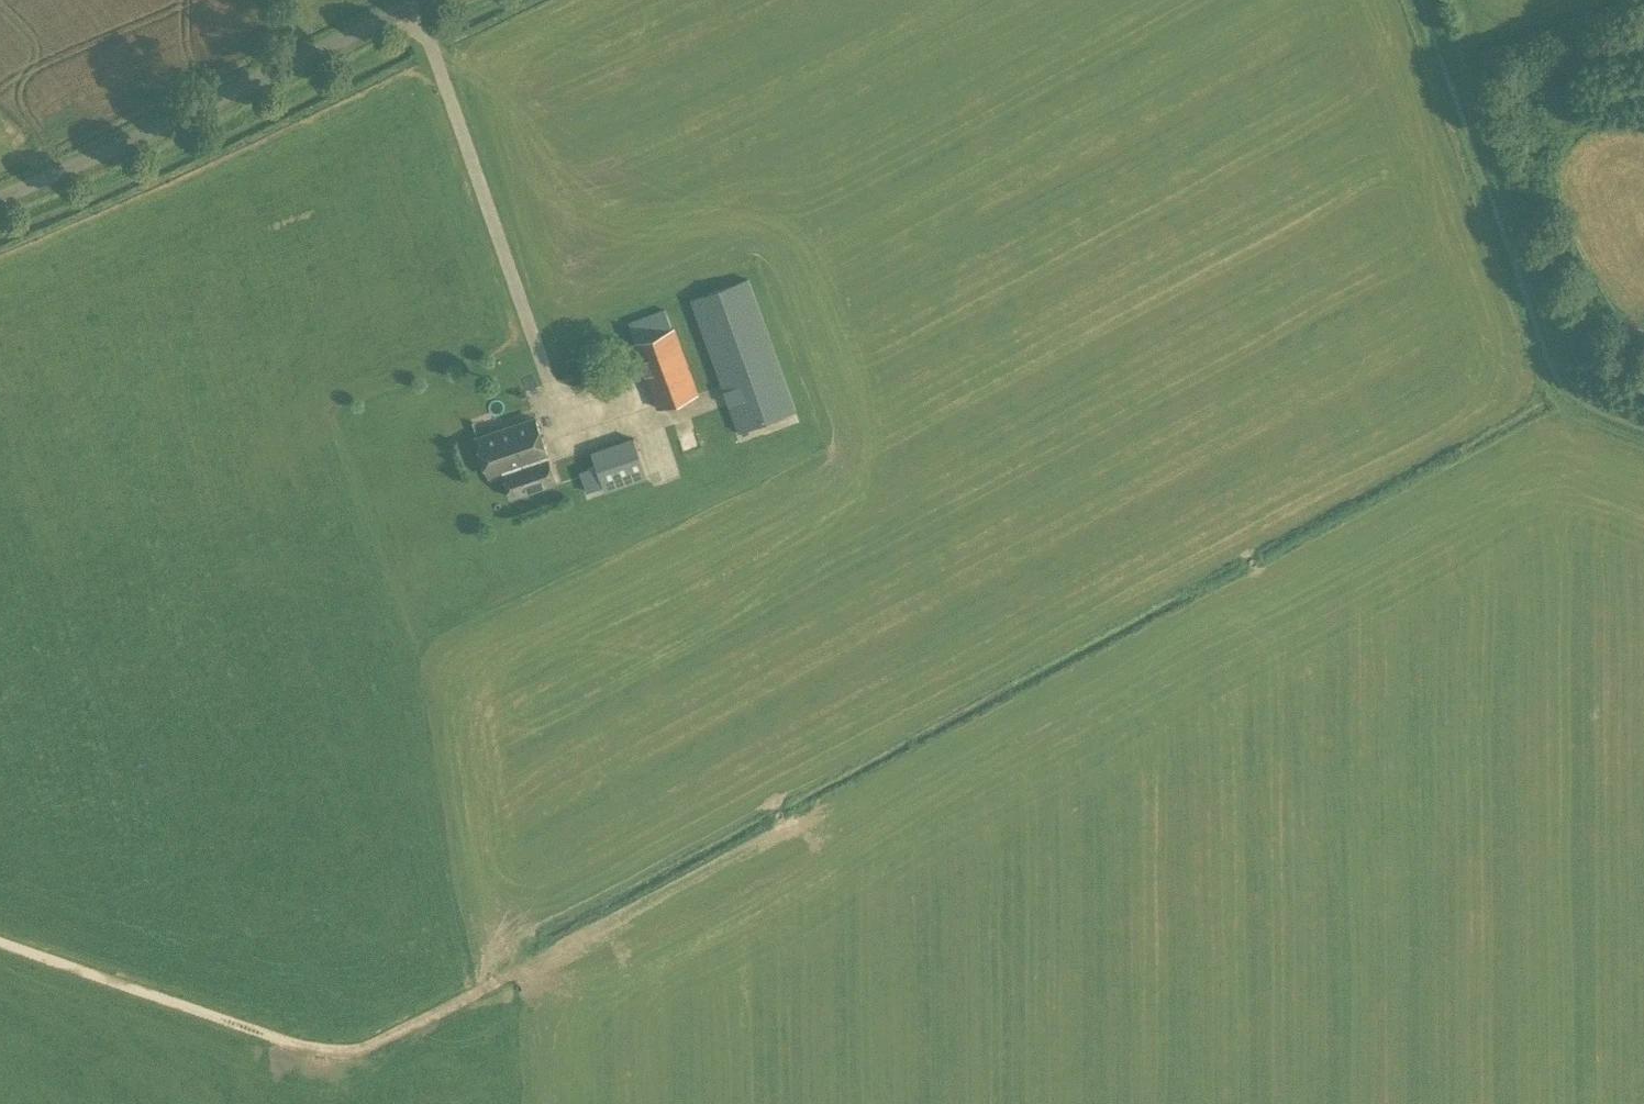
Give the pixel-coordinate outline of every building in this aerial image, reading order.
[(797,411),(748,279),(689,302),(737,435),(797,411)] [(628,323),(635,342),(632,343),(657,410),(698,395),(674,328),(671,329),(665,309),(628,323)] [(513,469),(547,457),(533,420),(476,441),(489,478),(497,475),(492,460),(502,456),(505,463),(510,461),(513,469)] [(605,490),(647,476),(633,436),(591,451),(605,490)] [(556,484),(547,457),(513,469),(510,461),(505,463),(502,456),(492,460),(497,475),(502,473),(512,500),(556,484)]
